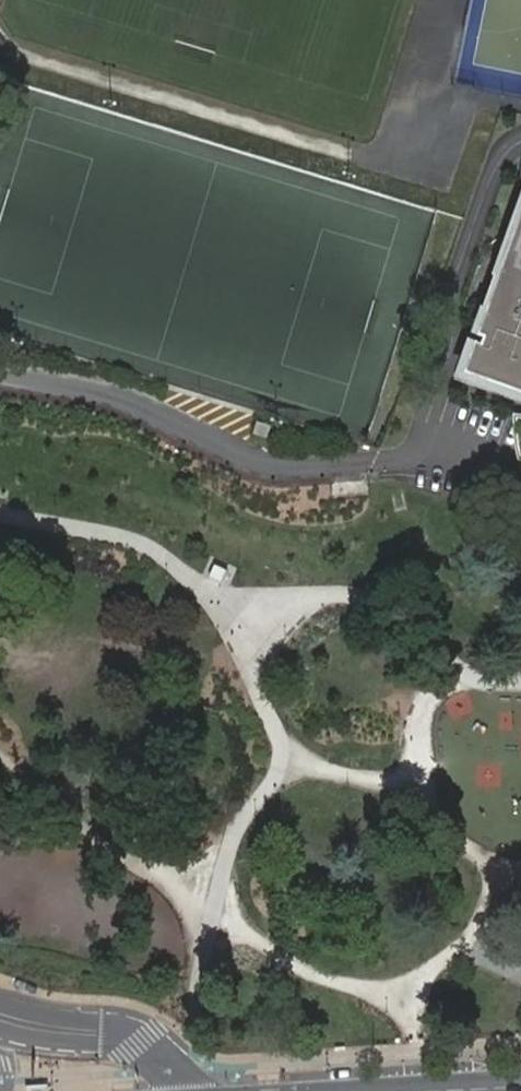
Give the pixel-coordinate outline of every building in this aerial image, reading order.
[(486,314),(512,323),(520,298),(520,271),(517,271),(520,220),(486,314)] [(512,323),(486,314),(464,374),(520,394),(520,298),(512,323)] [(267,438),(270,426),(258,422),(254,434),(267,438)]
